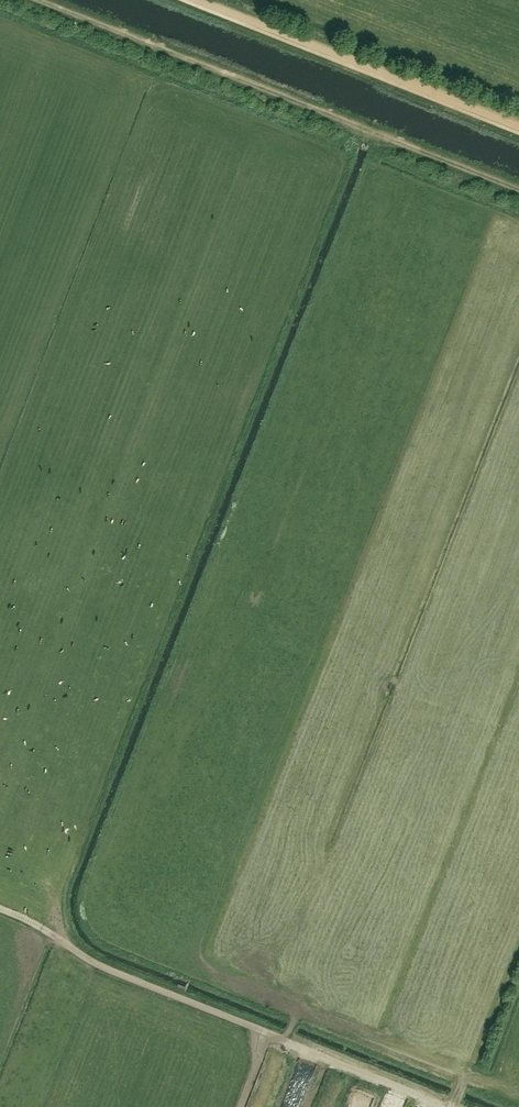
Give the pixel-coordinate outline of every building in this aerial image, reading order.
[(289,1072),(276,1106),(294,1106),(305,1078),(289,1072)] [(371,1089),(353,1083),(344,1106),(365,1106),(371,1089)]
